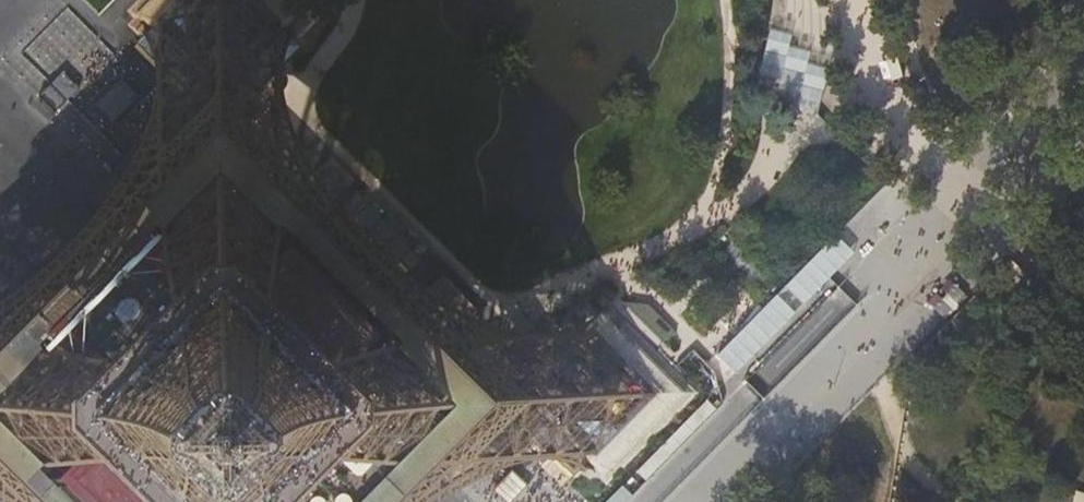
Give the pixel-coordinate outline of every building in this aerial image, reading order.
[(422,499),(449,483),(474,470),(500,461),(528,455),(554,453),(565,464),(570,459),(579,466),(581,468),(577,471),(592,485),(599,479),(605,485),(697,393),(682,378),(655,351),(605,301),(598,307),(591,300),(577,315),(578,317),(569,322),(558,327),(544,329),(506,327),(465,311),(428,293),(393,268),(377,254),(342,214),(325,190),(308,163),(296,136),(287,112),(282,84),(281,71),(282,65),(283,64),(302,45),(296,39),(310,24),(303,17),(310,10),(300,0),(137,0),(126,10),(133,17),(126,24),(139,37),(142,34),(143,37),(139,41),(148,50),(152,55),(155,57),(156,60),(156,66),(149,108),(143,129),(134,149),(118,177),(104,202),(91,221),(62,252),(37,272),(13,289),(0,297),(0,493),(10,498),(16,501),(418,501),(422,499)] [(7,51),(3,55),(0,58),(0,60),(7,68),(12,63),(16,59),(7,51)] [(111,99),(105,93),(79,119),(85,125),(91,130),(116,105),(111,99)]
